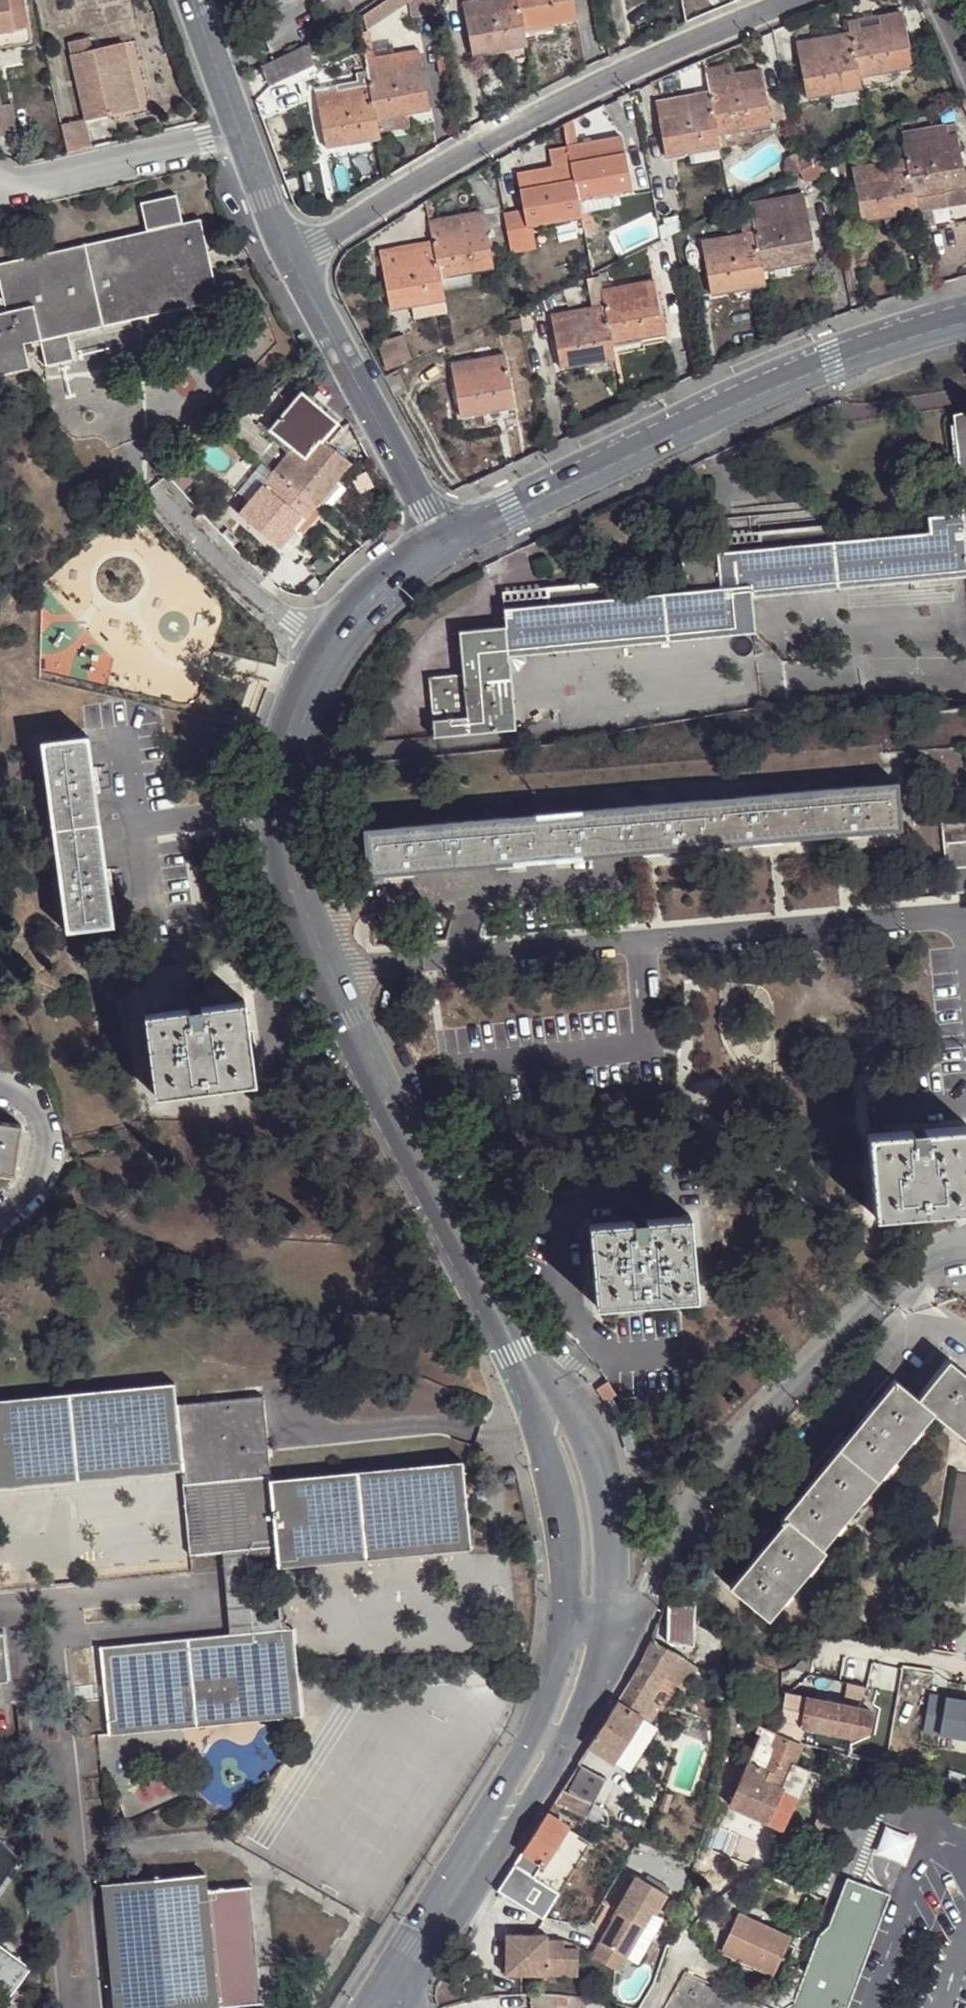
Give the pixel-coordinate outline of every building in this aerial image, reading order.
[(33,42),(26,0),(0,0),(0,47),(33,42)] [(320,24),(343,8),(338,0),(331,0),(312,12),(320,24)] [(363,16),(367,29),(410,0),(413,15),(436,11),(434,0),(387,0),(363,16)] [(519,0),(481,0),(466,2),(474,55),(498,51),(497,47),(526,42),(524,29),(523,26),(519,0)] [(523,26),(554,21),(554,24),(577,20),(574,0),(519,0),(523,26)] [(905,12),(848,23),(850,34),(858,74),(887,69),(888,72),(914,67),(905,12)] [(554,21),(523,26),(524,29),(554,24),(554,21)] [(808,97),(832,93),(831,90),(859,84),(858,77),(858,74),(850,34),(799,43),(808,97)] [(497,47),(498,51),(526,45),(526,42),(497,47)] [(122,78),(131,76),(124,44),(70,55),(84,122),(129,112),(122,78)] [(367,58),(368,67),(423,58),(421,50),(367,58)] [(275,63),(263,68),(271,84),(308,68),(301,51),(284,59),(275,63)] [(423,58),(368,67),(369,70),(377,118),(407,113),(430,109),(423,58)] [(25,63),(2,66),(5,83),(28,80),(25,63)] [(705,70),(707,80),(732,75),(730,66),(705,70)] [(858,74),(858,77),(888,72),(887,69),(858,74)] [(377,118),(369,70),(359,72),(361,81),(338,83),(341,92),(316,95),(325,147),(352,143),(352,141),(379,136),(378,131),(377,118)] [(732,75),(707,80),(710,93),(717,132),(747,126),(770,122),(761,70),(732,75)] [(138,110),(131,76),(122,78),(129,112),(138,110)] [(832,93),(860,87),(859,84),(831,90),(832,93)] [(667,156),(690,152),(690,148),(719,143),(717,132),(710,93),(658,103),(667,156)] [(17,135),(16,103),(1,105),(0,105),(0,138),(17,135)] [(410,125),(407,113),(377,118),(378,131),(410,125)] [(83,121),(59,126),(65,153),(89,147),(83,121)] [(965,173),(956,123),(902,133),(906,160),(916,209),(916,212),(920,229),(935,227),(932,209),(948,206),(944,190),(965,187),(965,173)] [(747,126),(717,132),(719,143),(720,147),(751,140),(747,126)] [(621,138),(567,149),(570,166),(577,200),(608,195),(608,198),(631,193),(621,138)] [(690,152),(720,147),(719,143),(690,148),(690,152)] [(800,172),(796,154),(787,159),(786,171),(788,177),(800,172)] [(916,209),(906,160),(855,170),(863,222),(887,218),(886,214),(916,209)] [(827,175),(825,161),(800,172),(806,181),(827,175)] [(566,240),(584,236),(578,203),(577,200),(570,166),(518,175),(527,230),(564,224),(566,240)] [(948,206),(965,204),(965,187),(944,190),(948,206)] [(577,200),(578,203),(608,198),(608,195),(577,200)] [(23,368),(19,341),(32,339),(38,364),(67,359),(61,332),(214,301),(196,219),(179,223),(173,196),(136,204),(142,231),(0,260),(0,297),(2,309),(0,309),(0,373),(23,368)] [(763,265),(764,269),(764,271),(818,260),(807,207),(805,196),(751,205),(750,205),(751,208),(763,265)] [(751,208),(740,210),(745,235),(756,233),(751,208)] [(886,214),(887,218),(916,212),(916,209),(886,214)] [(482,215),(429,224),(433,247),(439,274),(468,269),(468,273),(493,269),(482,215)] [(11,234),(7,218),(0,220),(0,236),(11,234)] [(766,285),(756,233),(745,235),(703,243),(712,295),(736,291),(766,285)] [(392,310),(413,306),(413,302),(443,296),(439,278),(439,274),(433,247),(383,257),(392,310)] [(439,274),(439,278),(468,273),(468,269),(439,274)] [(588,279),(590,288),(600,286),(599,282),(598,277),(588,279)] [(610,280),(599,282),(600,286),(610,342),(610,346),(640,339),(663,335),(654,283),(613,290),(610,280)] [(559,370),(585,365),(613,359),(612,355),(610,346),(610,342),(600,286),(590,288),(594,309),(550,317),(559,370)] [(413,306),(444,300),(443,296),(413,302),(413,306)] [(402,336),(394,339),(402,361),(410,359),(402,336)] [(394,339),(379,344),(387,369),(403,364),(402,361),(394,339)] [(484,410),(514,404),(507,356),(457,365),(465,417),(484,414),(484,410)] [(321,441),(337,423),(299,393),(270,430),(293,449),(309,430),(321,441)] [(516,408),(514,404),(484,410),(484,414),(516,408)] [(964,512),(965,533),(965,412),(954,415),(964,512)] [(230,431),(238,438),(253,423),(244,417),(230,431)] [(253,423),(238,438),(246,445),(259,431),(260,429),(253,423)] [(342,427),(337,423),(321,441),(327,446),(342,427)] [(280,465),(276,471),(311,503),(330,480),(333,482),(348,464),(327,446),(321,441),(309,430),(293,449),(303,457),(290,473),(280,465)] [(259,431),(246,445),(259,456),(271,442),(259,431)] [(303,457),(293,449),(280,465),(290,473),(303,457)] [(311,503),(276,471),(268,480),(277,488),(264,504),(254,496),(239,514),(278,548),(294,530),(291,526),(311,503)] [(277,488),(268,480),(254,496),(264,504),(277,488)] [(834,541),(839,588),(965,576),(965,533),(964,512),(929,515),(932,533),(834,541)] [(716,535),(717,544),(718,553),(834,541),(833,523),(716,535)] [(682,548),(687,591),(752,585),(753,596),(839,588),(834,541),(718,553),(717,544),(682,548)] [(504,590),(505,608),(622,597),(621,579),(504,590)] [(505,608),(506,626),(509,655),(756,631),(753,596),(752,585),(687,591),(622,597),(505,608)] [(435,735),(470,735),(517,729),(509,655),(506,626),(460,631),(464,674),(430,677),(435,735)] [(68,933),(114,926),(110,894),(108,884),(95,792),(94,782),(87,737),(41,743),(68,933)] [(364,830),(368,876),(412,872),(627,854),(843,836),(900,831),(896,787),(886,788),(364,830)] [(940,820),(945,896),(965,894),(965,818),(940,820)] [(145,1015),(156,1094),(255,1081),(245,1000),(145,1015)] [(0,1126),(0,1176),(20,1179),(26,1130),(0,1126)] [(874,1216),(965,1209),(965,1127),(867,1136),(874,1216)] [(694,1296),(688,1216),(589,1224),(595,1303),(694,1296)] [(951,1359),(920,1397),(937,1410),(935,1412),(965,1437),(965,1371),(951,1359)] [(937,1410),(920,1397),(895,1378),(873,1406),(865,1416),(860,1421),(817,1475),(809,1485),(805,1489),(784,1515),(787,1517),(789,1516),(824,1546),(935,1412),(937,1410)] [(177,1404),(175,1382),(0,1399),(0,1488),(181,1471),(177,1404)] [(263,1396),(177,1404),(181,1471),(189,1554),(222,1552),(277,1547),(271,1479),(263,1396)] [(859,1412),(865,1416),(873,1406),(867,1402),(859,1412)] [(855,1417),(860,1421),(865,1416),(859,1412),(855,1417)] [(406,1506),(411,1552),(472,1547),(463,1461),(271,1479),(277,1547),(279,1567),(300,1565),(295,1517),(406,1506)] [(804,1480),(809,1485),(817,1475),(812,1471),(804,1480)] [(938,1598),(965,1603),(965,1473),(959,1472),(938,1598)] [(800,1485),(805,1489),(809,1485),(804,1480),(800,1485)] [(300,1565),(411,1552),(406,1506),(295,1517),(300,1565)] [(827,1549),(824,1546),(789,1516),(787,1517),(764,1545),(757,1554),(753,1559),(731,1585),(770,1616),(827,1549)] [(752,1550),(757,1554),(764,1545),(759,1541),(752,1550)] [(279,1567),(277,1547),(222,1552),(227,1608),(253,1605),(255,1621),(272,1620),(273,1630),(286,1629),(279,1567)] [(748,1554),(753,1559),(757,1554),(752,1550),(748,1554)] [(693,1644),(694,1600),(669,1600),(667,1644),(693,1644)] [(230,1634),(273,1630),(272,1620),(255,1621),(253,1605),(227,1608),(230,1634)] [(293,1628),(286,1629),(273,1630),(230,1634),(101,1647),(110,1734),(302,1715),(297,1668),(293,1628)] [(666,1675),(679,1653),(649,1640),(639,1664),(616,1702),(640,1715),(651,1697),(666,1675)] [(697,1665),(679,1653),(666,1675),(683,1687),(697,1665)] [(683,1687),(666,1675),(651,1697),(669,1710),(683,1687)] [(787,1689),(782,1715),(806,1720),(805,1722),(855,1733),(870,1729),(874,1709),(787,1689)] [(947,1695),(940,1734),(965,1739),(965,1699),(947,1695)] [(616,1702),(589,1745),(627,1769),(656,1726),(640,1715),(616,1702)] [(779,1732),(799,1739),(805,1722),(806,1720),(782,1715),(779,1732)] [(804,1742),(849,1754),(855,1733),(805,1722),(799,1739),(804,1742)] [(767,1725),(752,1759),(762,1764),(776,1731),(767,1725)] [(796,1760),(804,1742),(799,1739),(779,1732),(776,1731),(762,1764),(752,1759),(734,1803),(770,1819),(793,1767),(796,1760)] [(812,1767),(796,1760),(793,1767),(809,1774),(812,1767)] [(560,1790),(552,1802),(585,1820),(605,1779),(582,1767),(566,1794),(560,1790)] [(793,1767),(770,1819),(786,1827),(809,1774),(793,1767)] [(552,1802),(545,1813),(567,1826),(586,1836),(593,1824),(585,1820),(552,1802)] [(545,1813),(523,1850),(543,1864),(567,1826),(545,1813)] [(523,1850),(505,1883),(546,1911),(549,1914),(594,1841),(586,1836),(567,1826),(543,1864),(523,1850)] [(208,1891),(206,1873),(102,1883),(115,2007),(220,2007),(208,1891)] [(891,1894),(848,1878),(830,1925),(819,1935),(793,2002),(784,2007),(847,2007),(891,1894)] [(615,1974),(618,1976),(626,1962),(654,1917),(656,1920),(669,1899),(638,1880),(617,1915),(622,1918),(616,1927),(613,1925),(592,1960),(592,1961),(615,1974)] [(546,1911),(505,1883),(502,1889),(543,1915),(546,1911)] [(251,1886),(208,1891),(220,2007),(262,2003),(251,1886)] [(540,1919),(543,1915),(502,1889),(499,1892),(540,1919)] [(739,1910),(728,1936),(781,1959),(791,1936),(739,1910)] [(613,1925),(616,1927),(622,1918),(617,1915),(612,1924),(613,1925)] [(656,1920),(654,1917),(626,1962),(636,1968),(663,1924),(656,1920)] [(523,1937),(507,1936),(505,1976),(577,1979),(578,1955),(579,1952),(564,1951),(564,1944),(548,1942),(548,1937),(531,1937),(531,1942),(522,1942),(523,1937)] [(781,1959),(728,1936),(722,1949),(775,1973),(781,1959)] [(3,2007),(33,1966),(0,1940),(0,2007),(4,2007),(3,2007)] [(663,2007),(772,2007),(753,2000),(684,1970),(663,2007)]
